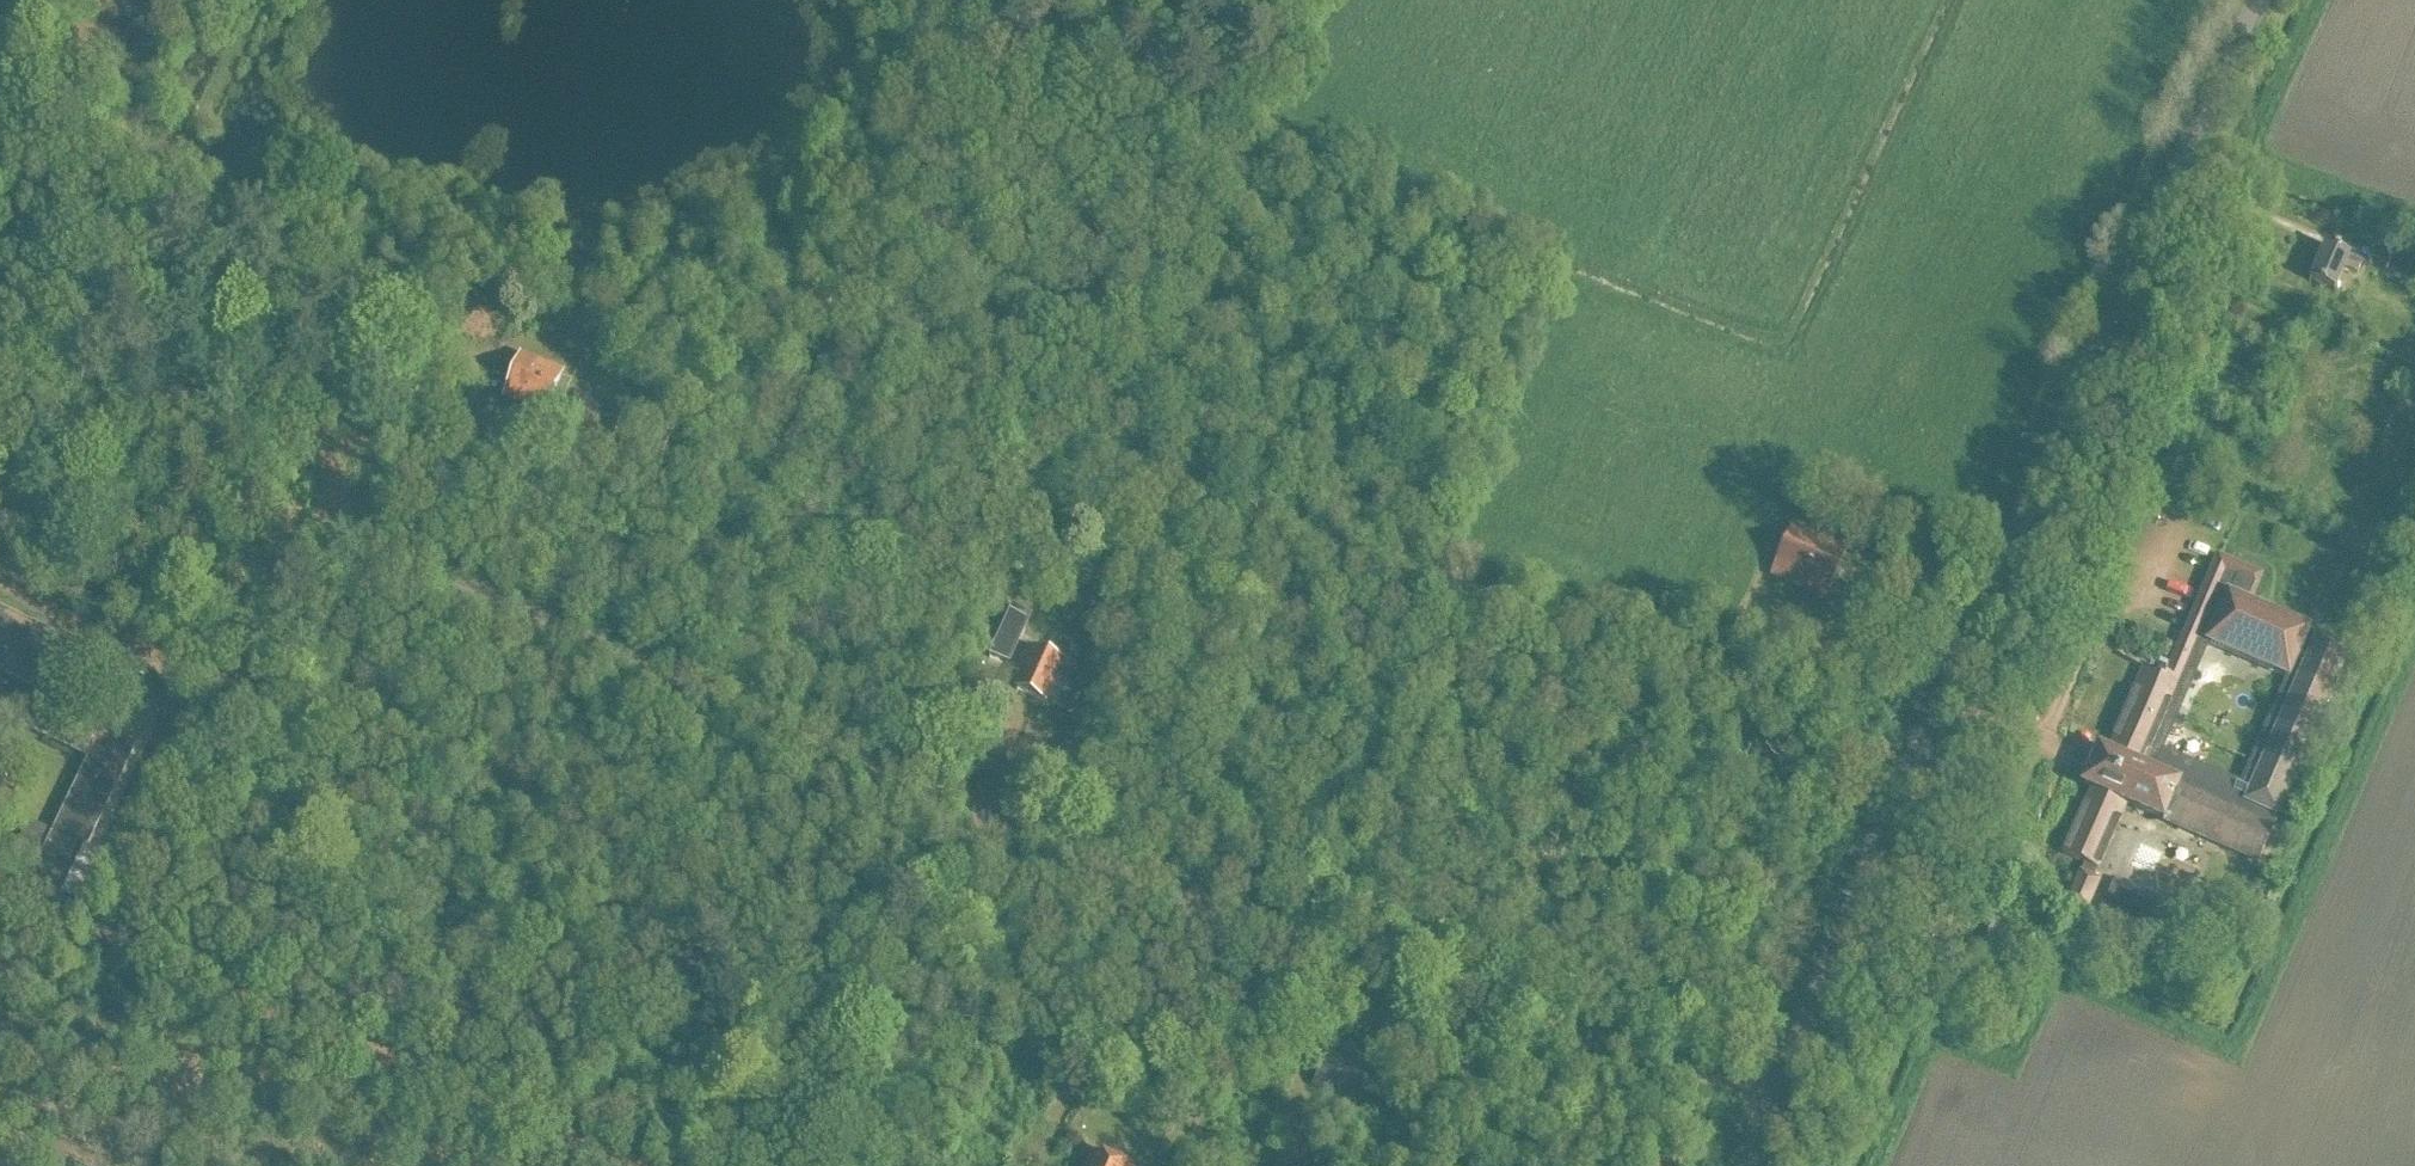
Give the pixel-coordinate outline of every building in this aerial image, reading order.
[(2362,266),(2348,260),(2324,249),(2309,284),(2333,295),(2343,271),(2357,277),(2362,266)] [(557,417),(570,383),(560,379),(562,376),(519,359),(503,399),(546,416),(547,413),(557,417)] [(1825,600),(1845,553),(1791,530),(1771,577),(1825,600)] [(2255,864),(2276,818),(2349,653),(2315,638),(2314,639),(2309,637),(2310,634),(2250,608),(2261,579),(2217,559),(2165,680),(2143,672),(2107,754),(2098,749),(2082,790),(2089,793),(2062,856),(2085,867),(2081,875),(2080,875),(2066,906),(2086,915),(2099,885),(2093,882),(2097,873),(2098,873),(2126,807),(2255,864)] [(31,693),(56,640),(0,613),(0,720),(88,762),(30,882),(65,899),(139,744),(31,693)] [(1010,616),(991,657),(991,658),(1008,666),(1027,624),(1010,616)] [(1022,672),(1013,692),(1046,707),(1054,689),(1070,696),(1081,673),(1030,649),(1027,648),(1020,663),(1017,670),(1022,672)] [(2197,940),(2206,922),(2114,882),(2105,903),(2197,940)] [(1967,952),(1991,963),(1993,964),(2009,929),(1981,919),(1967,952)] [(1093,1156),(1089,1165),(1116,1165),(1093,1156)]
